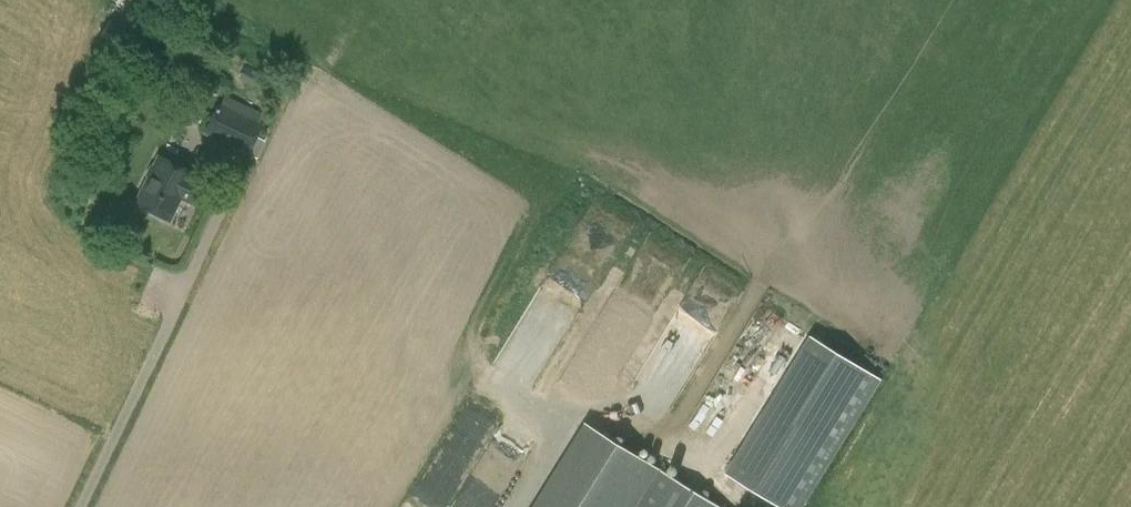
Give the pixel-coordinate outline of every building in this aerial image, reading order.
[(203,133),(248,155),(263,124),(249,117),(253,109),(222,94),(203,133)] [(169,220),(180,198),(193,205),(202,186),(188,180),(191,174),(157,157),(135,203),(169,220)] [(881,381),(813,338),(728,474),(758,493),(750,506),(802,506),(881,381)] [(605,436),(561,506),(719,506),(605,436)]
